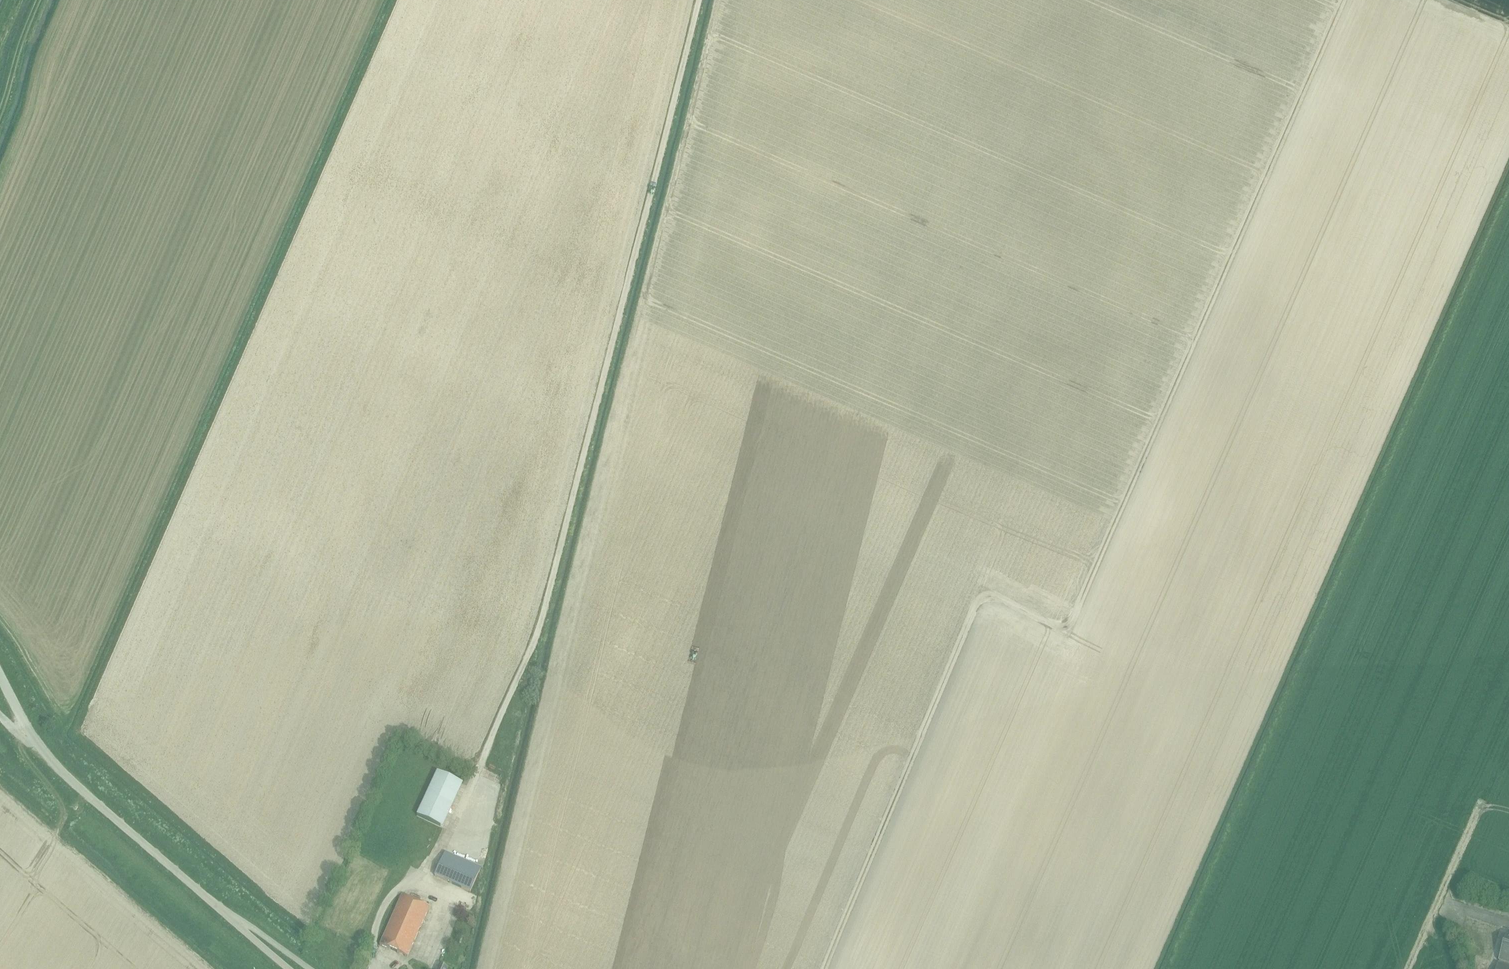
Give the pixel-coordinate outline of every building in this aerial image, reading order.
[(446,772),(427,816),(453,827),(472,783),(446,772)] [(469,892),(480,869),(444,853),(434,876),(469,892)] [(407,958),(428,908),(401,896),(379,946),(407,958)] [(1508,932),(1500,962),(1508,965),(1508,933),(1508,932)]
